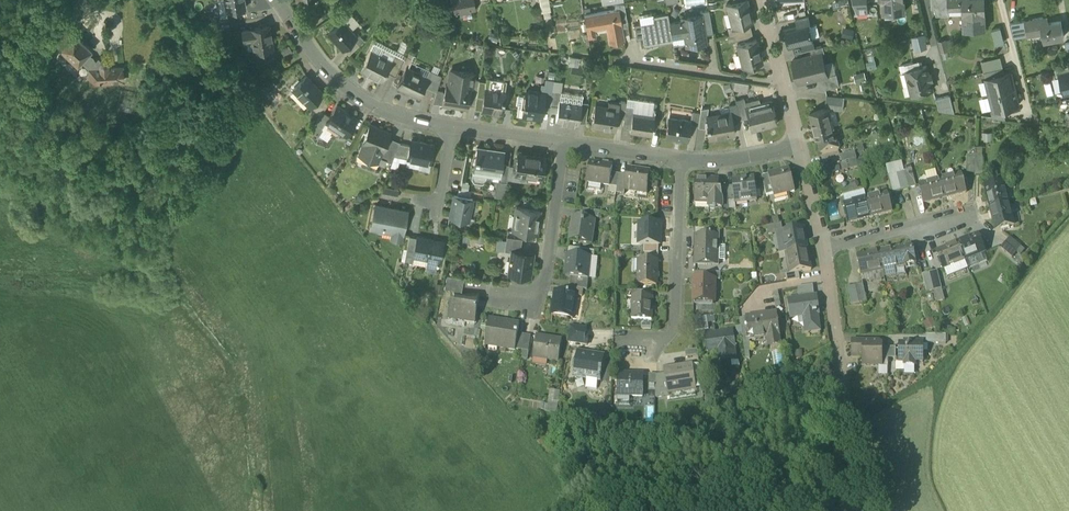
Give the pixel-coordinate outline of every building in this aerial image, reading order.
[(227,10),(245,8),(244,0),(226,0),(227,10)] [(473,0),(453,0),(454,5),(455,11),(475,8),(473,0)] [(733,27),(749,23),(752,22),(746,0),(742,0),(734,2),(727,4),(733,27)] [(858,11),(868,11),(868,0),(855,0),(858,11)] [(964,30),(965,30),(965,27),(984,26),(984,29),(985,29),(984,0),(948,0),(948,7),(948,14),(964,14),(964,30)] [(904,12),(903,1),(883,2),(884,10),(896,9),(896,12),(904,12)] [(618,9),(620,18),(626,17),(624,4),(615,5),(615,10),(618,9)] [(606,24),(609,42),(623,39),(621,27),(620,18),(618,9),(615,10),(584,15),(588,37),(595,36),(593,26),(606,24)] [(781,13),(782,18),(796,14),(794,9),(781,13)] [(702,16),(703,25),(711,24),(709,10),(700,11),(701,16),(702,16)] [(672,40),(672,38),(669,23),(667,14),(653,16),(655,24),(641,26),(643,38),(644,45),(672,40)] [(202,20),(206,26),(229,23),(228,16),(202,20)] [(681,21),(669,23),(672,38),(684,36),(685,42),(686,46),(706,42),(705,34),(703,25),(702,16),(701,16),(681,19),(681,21)] [(796,19),(798,26),(808,24),(809,25),(811,24),(809,16),(796,19)] [(628,26),(626,17),(620,18),(621,27),(628,26)] [(1042,33),(1043,40),(1063,36),(1061,21),(1044,24),(1043,17),(1030,19),(1032,34),(1042,33)] [(1030,19),(1024,20),(1027,35),(1032,34),(1030,19)] [(342,20),(328,33),(343,49),(343,48),(354,38),(357,36),(342,20)] [(1014,38),(1027,35),(1024,20),(1010,23),(1014,38)] [(817,22),(811,24),(809,25),(812,39),(813,39),(820,37),(817,22)] [(212,35),(230,33),(229,23),(206,26),(212,35)] [(729,35),(735,34),(751,30),(749,23),(733,27),(728,28),(729,35)] [(634,25),(636,39),(643,38),(641,26),(641,24),(634,25)] [(713,33),(711,24),(703,25),(705,34),(713,33)] [(785,30),(789,47),(794,45),(813,41),(812,39),(809,25),(808,24),(798,26),(785,30)] [(269,26),(251,28),(253,39),(255,51),(272,48),(269,26)] [(855,30),(844,27),(842,36),(853,39),(855,30)] [(1001,27),(991,29),(995,45),(1004,42),(1001,27)] [(244,40),(253,39),(251,28),(242,30),(244,40)] [(752,36),(751,30),(735,34),(736,40),(752,36)] [(77,63),(81,59),(88,53),(91,49),(74,32),(60,47),(77,63)] [(727,36),(729,42),(736,40),(735,34),(729,35),(727,36)] [(928,48),(924,34),(911,38),(915,51),(928,48)] [(672,40),(673,44),(685,42),(684,36),(672,38),(672,40)] [(343,48),(349,54),(359,44),(354,38),(343,48)] [(796,53),(810,49),(815,48),(813,39),(812,39),(813,41),(794,45),(796,53)] [(946,39),(937,41),(940,52),(949,50),(946,39)] [(737,44),(743,68),(756,64),(762,63),(756,40),(737,44)] [(887,52),(885,45),(872,48),(874,55),(887,52)] [(823,46),(815,48),(810,49),(812,56),(822,53),(822,54),(823,53),(825,53),(823,46)] [(874,55),(872,48),(866,50),(869,62),(875,61),(874,55)] [(360,68),(382,79),(387,70),(391,61),(370,50),(360,68)] [(96,61),(88,53),(81,59),(91,69),(108,67),(107,64),(107,63),(106,61),(105,61),(103,61),(102,61),(98,58),(96,61)] [(793,60),(799,84),(818,79),(828,76),(825,63),(822,54),(822,53),(812,56),(793,60)] [(387,70),(396,75),(403,61),(394,56),(391,61),(387,70)] [(981,62),(984,72),(1003,67),(1000,57),(981,62)] [(904,63),(906,71),(920,68),(918,60),(904,63)] [(833,61),(825,63),(828,76),(837,74),(833,61)] [(877,68),(875,61),(869,62),(866,63),(868,70),(877,68)] [(743,68),(745,74),(758,71),(756,64),(743,68)] [(1057,76),(1060,75),(1060,74),(1068,72),(1068,65),(1055,69),(1057,76)] [(122,66),(108,67),(91,69),(90,69),(91,82),(123,80),(122,66)] [(915,95),(919,97),(922,96),(924,93),(924,92),(933,90),(930,81),(929,75),(927,66),(920,68),(906,71),(910,86),(913,85),(915,93),(911,94),(912,95),(915,94),(915,95)] [(398,86),(418,95),(423,83),(426,76),(407,67),(398,86)] [(1004,74),(1003,67),(984,72),(985,79),(1004,74)] [(423,83),(437,89),(442,75),(429,69),(426,76),(423,83)] [(448,84),(449,84),(471,87),(472,78),(473,73),(450,69),(448,84)] [(864,72),(853,75),(855,83),(866,80),(864,72)] [(993,110),(993,111),(1003,108),(1019,104),(1011,72),(1004,74),(985,79),(993,110)] [(1065,93),(1068,91),(1068,72),(1060,74),(1060,75),(1065,93)] [(306,74),(293,88),(309,104),(310,103),(315,98),(315,99),(322,93),(323,92),(306,74)] [(818,79),(821,90),(840,86),(837,74),(828,76),(818,79)] [(476,95),(484,96),(488,97),(489,88),(505,90),(507,80),(486,77),(486,80),(479,79),(477,89),(476,95)] [(544,92),(545,92),(552,93),(553,90),(554,79),(546,77),(544,92)] [(733,89),(747,91),(748,83),(734,81),(733,89)] [(471,88),(471,87),(449,84),(447,93),(444,93),(442,104),(457,106),(457,103),(468,104),(471,88)] [(468,104),(475,105),(476,95),(477,89),(471,88),(468,104)] [(501,112),(505,90),(489,88),(488,97),(484,96),(482,109),(501,112)] [(442,90),(437,89),(432,102),(442,104),(444,93),(442,90)] [(526,90),(525,96),(527,96),(526,103),(524,102),(522,116),(541,118),(543,105),(545,92),(544,92),(526,90)] [(561,91),(553,90),(552,93),(551,104),(558,105),(559,99),(560,99),(561,91)] [(561,91),(560,99),(582,102),(583,95),(561,91)] [(551,104),(552,93),(545,92),(543,105),(550,106),(551,104)] [(310,103),(320,114),(323,110),(329,101),(322,93),(315,99),(315,98),(310,103)] [(484,96),(476,95),(475,105),(474,108),(482,109),(484,96)] [(517,115),(522,116),(524,102),(526,103),(527,96),(525,96),(520,95),(518,96),(518,102),(519,103),(517,115)] [(826,103),(843,105),(844,97),(827,95),(826,103)] [(939,110),(954,112),(955,112),(950,95),(936,99),(939,110)] [(579,120),(582,102),(560,99),(559,99),(558,105),(556,121),(578,124),(579,120)] [(634,106),(633,112),(654,115),(656,102),(635,99),(634,106)] [(735,100),(736,104),(740,118),(748,116),(746,111),(746,107),(747,107),(745,102),(744,99),(735,100)] [(745,102),(747,107),(760,104),(759,99),(745,102)] [(617,117),(624,118),(626,104),(626,102),(619,100),(619,103),(617,117)] [(759,126),(760,128),(778,123),(772,101),(760,104),(761,107),(746,111),(748,116),(751,128),(759,126)] [(579,120),(586,121),(588,103),(582,102),(579,120)] [(615,129),(616,129),(617,117),(619,103),(609,102),(608,107),(595,105),(592,126),(610,129),(610,128),(615,129)] [(328,119),(323,127),(330,132),(333,126),(346,135),(357,118),(344,110),(345,109),(337,104),(329,115),(327,118),(328,119)] [(634,106),(626,104),(624,118),(623,121),(631,122),(632,112),(633,112),(634,106)] [(732,119),(740,118),(736,104),(729,105),(730,112),(732,119)] [(701,108),(700,113),(698,125),(698,127),(707,128),(706,126),(708,126),(706,117),(707,116),(708,107),(701,108)] [(810,112),(816,134),(833,130),(828,108),(810,112)] [(992,117),(1005,119),(1003,108),(993,111),(993,110),(991,111),(992,117)] [(329,115),(323,110),(320,114),(315,121),(323,127),(328,119),(327,118),(329,115)] [(651,135),(654,115),(633,112),(632,112),(631,122),(630,132),(651,135)] [(690,124),(698,125),(700,113),(692,112),(691,120),(690,124)] [(707,128),(708,139),(735,133),(732,119),(730,112),(707,116),(706,117),(708,126),(706,126),(707,128)] [(665,137),(688,140),(690,124),(691,120),(669,117),(665,137)] [(319,133),(323,127),(315,121),(311,128),(319,133)] [(369,123),(362,142),(383,150),(387,140),(388,136),(390,132),(369,123)] [(838,151),(833,130),(816,134),(821,156),(838,151)] [(400,141),(388,136),(387,140),(398,145),(399,142),(400,141)] [(407,157),(421,160),(430,162),(434,142),(420,140),(420,143),(411,141),(412,138),(411,138),(410,144),(407,157)] [(391,161),(394,155),(398,145),(387,140),(383,150),(380,157),(386,159),(391,161)] [(380,157),(383,150),(362,142),(358,152),(379,160),(380,157)] [(399,142),(398,145),(394,155),(407,157),(410,144),(399,142)] [(477,146),(473,169),(485,171),(486,168),(500,170),(501,170),(502,163),(504,150),(477,146)] [(358,154),(378,162),(379,160),(358,152),(358,154)] [(514,179),(526,181),(527,175),(542,178),(546,157),(518,153),(516,165),(514,179)] [(840,157),(842,164),(856,160),(854,153),(840,157)] [(429,168),(430,162),(421,160),(419,166),(429,168)] [(506,181),(507,178),(509,164),(502,163),(501,170),(500,170),(499,173),(498,180),(506,181)] [(587,183),(610,186),(611,174),(612,167),(590,163),(587,183)] [(509,164),(507,178),(514,179),(516,165),(509,164)] [(484,178),(485,171),(473,169),(472,176),(474,179),(481,180),(484,178)] [(624,196),(635,198),(636,193),(637,191),(647,192),(650,172),(628,169),(627,176),(624,195),(624,196)] [(769,175),(774,194),(786,191),(787,194),(795,192),(789,169),(788,170),(789,172),(783,173),(782,171),(769,175)] [(912,171),(905,173),(909,190),(916,188),(912,171)] [(901,192),(909,190),(905,173),(897,175),(901,192)] [(610,186),(617,187),(619,175),(611,174),(610,186)] [(627,176),(619,175),(617,187),(616,193),(624,195),(627,176)] [(762,177),(766,196),(769,196),(774,194),(769,175),(762,177)] [(893,194),(901,192),(897,175),(889,177),(893,194)] [(962,176),(941,182),(945,199),(967,194),(962,176)] [(735,202),(735,204),(736,204),(736,200),(748,199),(748,202),(757,201),(755,178),(733,181),(734,187),(735,202)] [(504,197),(506,181),(498,180),(496,195),(504,197)] [(695,203),(696,203),(709,203),(718,203),(719,189),(719,182),(708,182),(708,180),(697,180),(696,191),(695,203)] [(923,204),(945,199),(941,182),(919,187),(923,204)] [(380,194),(396,197),(397,188),(382,185),(380,194)] [(986,189),(991,210),(1008,206),(1003,185),(986,189)] [(734,187),(727,188),(729,203),(735,202),(734,187)] [(458,195),(473,198),(474,191),(460,188),(458,195)] [(729,208),(729,203),(727,188),(719,189),(718,203),(717,207),(723,207),(723,208),(729,208)] [(449,216),(469,219),(473,198),(458,195),(453,194),(449,216)] [(888,195),(866,200),(871,218),(892,212),(888,195)] [(523,206),(539,208),(540,202),(524,199),(523,206)] [(849,223),(871,218),(866,200),(845,206),(849,223)] [(390,237),(401,239),(407,210),(375,203),(371,225),(392,229),(390,237)] [(718,203),(709,203),(709,209),(709,210),(716,210),(716,211),(723,211),(723,208),(723,207),(717,207),(718,203)] [(515,230),(537,233),(538,227),(536,227),(539,208),(523,206),(516,205),(514,215),(518,216),(515,230)] [(1014,228),(1008,206),(991,210),(996,232),(1014,228)] [(580,219),(595,222),(595,219),(586,217),(587,211),(582,210),(580,219)] [(595,219),(599,219),(600,213),(587,211),(586,217),(595,219)] [(570,240),(592,243),(595,222),(580,219),(573,218),(570,240)] [(644,246),(659,246),(659,224),(644,224),(643,232),(641,232),(640,246),(644,246)] [(767,227),(769,236),(779,234),(779,233),(783,232),(782,225),(767,227)] [(719,239),(720,239),(720,230),(706,229),(705,237),(719,238),(719,239)] [(783,254),(786,253),(804,250),(801,229),(783,232),(779,233),(779,234),(783,254)] [(404,259),(412,261),(414,255),(413,255),(417,236),(409,235),(404,259)] [(438,260),(440,260),(444,241),(417,235),(417,236),(413,255),(414,255),(427,257),(438,260)] [(512,250),(520,251),(522,238),(507,235),(504,249),(512,250)] [(716,265),(716,261),(716,247),(719,247),(719,239),(719,238),(705,237),(695,237),(695,265),(716,265)] [(979,237),(958,245),(965,262),(985,253),(979,237)] [(1010,239),(1006,245),(1017,254),(1021,248),(1010,239)] [(944,270),(965,262),(958,245),(937,254),(944,270)] [(1012,259),(1017,254),(1006,245),(1001,250),(1012,259)] [(644,254),(645,254),(659,255),(659,246),(644,246),(644,254)] [(723,247),(719,247),(716,247),(716,261),(725,261),(726,247),(725,247),(725,246),(723,246),(723,247)] [(911,248),(901,250),(905,267),(915,265),(913,254),(912,254),(911,248)] [(580,257),(580,250),(569,249),(568,256),(580,257)] [(807,249),(804,250),(786,253),(788,260),(790,274),(790,275),(799,273),(811,271),(807,249)] [(509,272),(530,275),(533,253),(520,251),(512,250),(509,272)] [(590,259),(594,259),(595,252),(580,250),(580,257),(590,258),(590,259)] [(895,269),(905,267),(901,250),(879,254),(883,272),(885,271),(895,269)] [(780,262),(788,260),(786,253),(783,254),(779,255),(780,262)] [(878,272),(883,272),(879,254),(857,258),(861,276),(870,274),(878,272)] [(586,280),(588,280),(590,259),(590,258),(580,257),(568,256),(566,278),(570,278),(586,280)] [(437,266),(438,260),(427,257),(426,264),(437,266)] [(637,286),(658,287),(658,262),(645,261),(638,261),(637,286)] [(968,270),(965,262),(944,270),(947,278),(968,270)] [(895,269),(896,276),(897,279),(907,277),(905,267),(895,269)] [(896,276),(895,269),(885,271),(886,279),(896,276)] [(872,281),(872,283),(882,281),(881,275),(878,272),(870,274),(872,281)] [(444,286),(461,289),(463,276),(446,273),(444,286)] [(785,275),(787,282),(800,280),(799,273),(790,275),(790,274),(785,275)] [(937,273),(930,274),(934,291),(941,290),(937,273)] [(863,283),(872,281),(870,274),(861,276),(863,283)] [(927,293),(934,291),(930,274),(922,276),(927,293)] [(570,278),(569,288),(584,291),(586,280),(570,278)] [(702,303),(715,304),(715,280),(703,280),(694,280),(693,303),(702,303)] [(434,281),(434,292),(443,292),(443,282),(434,281)] [(797,288),(799,299),(812,297),(811,286),(808,286),(797,288)] [(863,286),(855,287),(859,304),(867,303),(863,286)] [(850,306),(859,304),(855,287),(846,289),(850,306)] [(583,297),(584,291),(569,288),(568,295),(577,296),(583,297)] [(941,290),(934,291),(937,304),(945,302),(941,290)] [(465,324),(476,325),(480,297),(465,295),(465,293),(454,291),(450,319),(466,321),(465,324)] [(555,317),(573,320),(577,296),(568,295),(555,293),(554,302),(557,302),(555,317)] [(807,325),(808,330),(820,328),(818,314),(819,314),(817,297),(812,297),(799,299),(788,301),(791,318),(797,317),(806,316),(807,325)] [(632,320),(652,321),(653,299),(641,299),(633,298),(632,320)] [(715,313),(715,304),(702,303),(701,312),(715,313)] [(770,336),(771,348),(781,347),(777,314),(747,319),(749,339),(750,339),(770,336)] [(798,326),(807,325),(806,316),(797,317),(798,326)] [(691,320),(693,332),(708,330),(706,318),(691,320)] [(743,338),(743,343),(750,342),(751,342),(750,339),(749,339),(747,319),(740,320),(741,327),(743,338)] [(936,326),(932,319),(923,323),(926,330),(936,326)] [(505,344),(504,350),(516,352),(516,351),(518,336),(520,326),(489,321),(485,347),(487,348),(488,341),(505,344)] [(569,335),(585,337),(586,337),(587,329),(570,327),(569,335)] [(718,352),(719,362),(737,359),(735,349),(736,349),(733,332),(705,336),(707,353),(718,352)] [(568,343),(588,346),(589,337),(586,337),(585,337),(569,335),(568,343)] [(516,351),(522,352),(525,336),(518,336),(516,351)] [(532,337),(525,336),(522,352),(529,353),(532,337)] [(926,344),(946,344),(946,336),(926,336),(926,344)] [(534,360),(559,363),(562,341),(537,337),(534,360)] [(488,341),(487,348),(504,350),(505,344),(488,341)] [(880,366),(881,366),(882,348),(882,346),(878,343),(852,343),(851,357),(863,357),(867,361),(867,366),(880,366)] [(899,344),(899,363),(905,363),(905,367),(915,367),(915,362),(923,362),(923,343),(915,343),(915,345),(899,344)] [(880,368),(888,368),(888,360),(888,348),(882,348),(881,366),(880,366),(880,368)] [(586,381),(587,382),(598,383),(599,383),(603,358),(579,355),(575,380),(577,380),(577,377),(587,378),(586,381)] [(905,370),(905,367),(905,363),(899,363),(896,363),(896,370),(896,371),(904,371),(905,370)] [(665,376),(668,395),(669,395),(669,392),(677,391),(677,394),(697,391),(693,367),(665,371),(665,376)] [(888,377),(888,368),(880,368),(879,368),(878,376),(888,377)] [(618,398),(643,399),(644,376),(619,376),(618,398)] [(665,376),(657,377),(656,393),(656,400),(670,398),(669,395),(668,395),(665,376)] [(597,391),(598,383),(587,382),(586,390),(597,391)] [(560,411),(560,392),(549,392),(550,412),(560,411)] [(655,423),(656,402),(645,402),(645,423),(655,423)]
